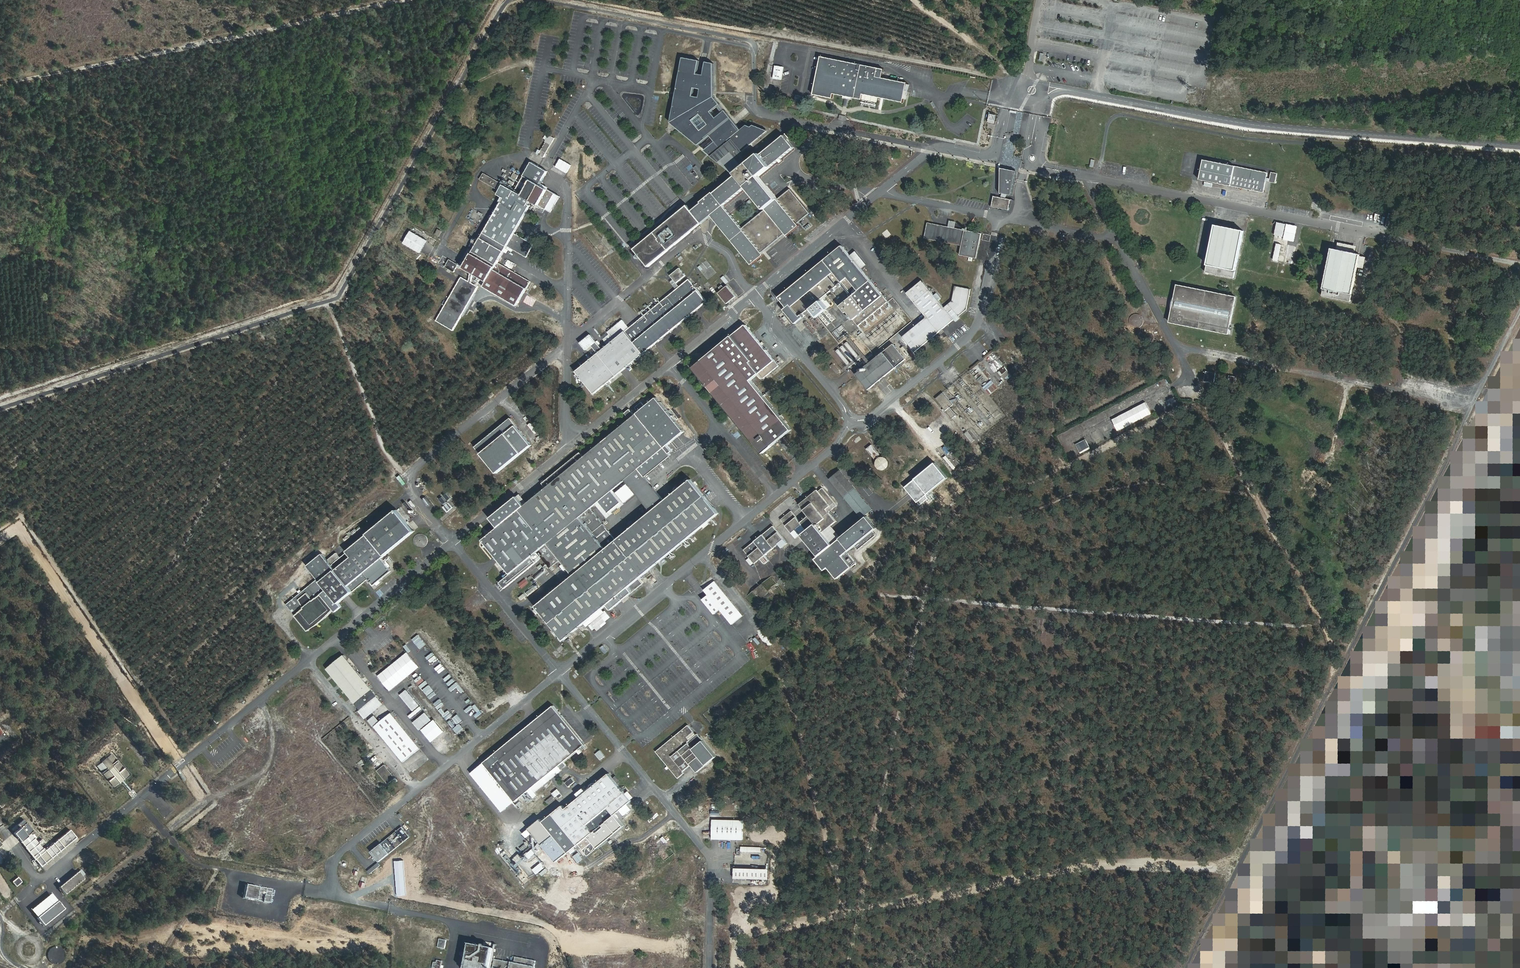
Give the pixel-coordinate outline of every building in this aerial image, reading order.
[(888,71),(823,57),(816,93),(834,97),(835,93),(863,98),(865,93),(904,101),(908,83),(886,81),(888,71)] [(701,60),(685,58),(672,122),(699,145),(712,135),(717,142),(706,150),(714,157),(734,139),(733,137),(742,130),(727,111),(717,118),(712,112),(721,104),(716,97),(715,64),(708,62),(706,76),(698,73),(701,60)] [(775,65),(774,79),(783,80),(784,66),(775,65)] [(734,139),(714,157),(721,163),(736,174),(744,167),(736,155),(769,131),(755,125),(753,128),(748,126),(742,130),(733,137),(734,139)] [(541,150),(539,148),(536,153),(544,157),(555,137),(549,134),(541,150)] [(713,192),(700,202),(701,203),(691,211),(701,224),(713,215),(753,264),(764,255),(759,249),(783,230),(787,236),(801,225),(795,219),(806,211),(789,190),(779,198),(762,177),(797,149),(786,136),(751,164),(744,167),(736,174),(737,175),(714,194),(713,192)] [(567,173),(572,164),(561,158),(556,166),(567,173)] [(1204,160),(1201,180),(1264,192),(1266,181),(1275,183),(1277,173),(1272,172),(1271,178),(1267,177),(1268,173),(1204,160)] [(485,287),(518,306),(531,283),(499,263),(532,205),(529,204),(531,201),(539,205),(548,190),(541,185),(549,172),(533,163),(517,191),(507,186),(504,191),(502,190),(500,195),(505,198),(465,268),(487,282),(485,287)] [(697,165),(694,167),(701,177),(704,175),(697,165)] [(1009,170),(1001,168),(1001,192),(1003,193),(1001,197),(995,195),(993,205),(1009,209),(1012,199),(1006,197),(1008,193),(1012,194),(1018,171),(1009,170)] [(485,173),(482,179),(499,188),(502,183),(485,173)] [(1284,237),(1287,223),(1277,221),(1275,235),(1284,237)] [(983,233),(930,223),(926,238),(963,245),(962,255),(979,258),(983,233)] [(1296,236),(1297,226),(1287,224),(1284,244),(1295,246),(1296,242),(1291,241),(1292,235),(1296,236)] [(1235,279),(1244,231),(1215,225),(1205,273),(1235,279)] [(410,230),(403,243),(421,252),(428,239),(410,230)] [(1278,237),(1273,260),(1279,261),(1284,239),(1278,237)] [(464,243),(461,248),(467,252),(470,247),(464,243)] [(890,302),(844,246),(781,298),(788,308),(785,311),(797,324),(805,317),(804,315),(843,282),(853,296),(841,307),(865,333),(860,336),(874,353),(914,321),(895,298),(890,302)] [(1350,302),(1360,254),(1331,249),(1321,297),(1350,302)] [(451,260),(446,267),(456,273),(460,265),(451,260)] [(681,269),(672,275),(677,283),(687,276),(681,269)] [(478,287),(461,277),(436,320),(452,330),(478,287)] [(707,302),(690,280),(577,372),(596,393),(707,302)] [(946,308),(923,281),(909,293),(928,317),(905,337),(916,352),(956,320),(950,313),(946,308)] [(532,284),(528,291),(533,294),(537,287),(532,284)] [(1231,334),(1238,297),(1179,285),(1172,322),(1231,334)] [(737,295),(730,286),(720,294),(727,303),(737,295)] [(954,302),(946,308),(950,313),(955,309),(960,316),(969,310),(972,290),(957,287),(954,302)] [(822,318),(834,308),(826,299),(814,309),(822,318)] [(826,325),(835,320),(832,312),(822,317),(826,325)] [(1145,324),(1145,322),(1145,319),(1143,316),(1141,315),(1138,313),(1136,313),(1133,314),(1131,316),(1129,318),(1128,321),(1128,324),(1129,326),(1131,328),(1133,330),(1136,330),(1139,330),(1141,329),(1144,327),(1145,324)] [(834,332),(839,338),(847,332),(842,325),(834,332)] [(780,365),(747,327),(694,368),(764,454),(793,431),(753,379),(761,373),(765,378),(780,365)] [(895,345),(857,374),(870,391),(906,359),(895,345)] [(901,348),(907,356),(910,353),(904,346),(901,348)] [(839,349),(836,351),(848,365),(851,362),(839,349)] [(998,371),(1006,381),(1013,375),(1005,366),(998,371)] [(1215,382),(1216,372),(1206,371),(1205,381),(1215,382)] [(983,386),(990,395),(999,388),(992,379),(983,386)] [(1198,392),(1210,394),(1212,383),(1200,381),(1198,392)] [(609,384),(607,385),(605,387),(605,390),(605,392),(606,395),(607,397),(610,398),(612,399),(615,398),(617,397),(619,395),(620,393),(620,391),(620,388),(619,386),(617,384),(614,383),(612,383),(609,384)] [(1161,409),(1169,405),(1165,396),(1157,399),(1161,409)] [(1157,409),(1154,401),(1149,403),(1153,414),(1162,411),(1161,408),(1157,409)] [(1143,405),(1138,413),(1141,415),(1146,407),(1143,405)] [(950,408),(946,411),(953,417),(956,414),(950,408)] [(669,444),(666,447),(638,413),(484,540),(511,574),(549,543),(581,516),(600,501),(609,512),(622,501),(613,490),(626,479),(652,511),(665,500),(647,477),(673,455),(670,452),(674,450),(669,444)] [(511,418),(477,447),(499,471),(531,444),(511,418)] [(535,433),(538,431),(531,422),(528,425),(535,433)] [(954,422),(951,425),(958,433),(961,430),(954,422)] [(972,442),(975,440),(968,430),(964,433),(972,442)] [(1076,444),(1080,453),(1090,448),(1086,439),(1076,444)] [(947,454),(953,449),(948,443),(943,448),(947,454)] [(873,444),(867,448),(874,459),(880,455),(873,444)] [(878,457),(878,467),(889,467),(889,457),(878,457)] [(874,510),(842,470),(831,479),(864,519),(868,516),(874,510)] [(566,638),(719,512),(692,479),(665,500),(652,511),(607,549),(581,516),(549,543),(575,575),(536,605),(566,638)] [(877,527),(868,516),(864,519),(843,535),(834,525),(838,521),(828,508),(836,502),(824,488),(820,491),(818,490),(801,504),(817,523),(808,529),(803,534),(820,555),(817,559),(826,569),(829,566),(839,577),(857,562),(848,551),(856,545),(859,549),(877,534),(873,530),(877,527)] [(443,506),(447,512),(453,507),(449,502),(443,506)] [(308,565),(319,579),(288,605),(309,631),(335,609),(337,612),(343,607),(338,601),(370,578),(365,572),(415,531),(398,508),(347,551),(348,554),(342,558),(338,554),(328,561),(323,554),(308,565)] [(808,529),(793,511),(783,519),(799,538),(803,534),(808,529)] [(774,526),(746,550),(757,563),(762,559),(767,564),(772,560),(768,555),(780,544),(784,548),(790,543),(774,526)] [(526,578),(519,584),(522,588),(529,583),(526,578)] [(741,610),(716,580),(705,590),(709,595),(705,599),(716,614),(721,610),(730,619),(741,610)] [(390,691),(420,667),(408,652),(378,675),(390,691)] [(378,697),(345,655),(328,669),(362,710),(378,697)] [(449,688),(451,691),(456,686),(462,692),(464,690),(456,682),(449,688)] [(416,714),(422,708),(406,689),(400,695),(416,714)] [(584,742),(554,704),(485,758),(515,796),(584,742)] [(442,714),(446,720),(453,716),(449,710),(442,714)] [(425,712),(413,722),(420,730),(432,720),(425,712)] [(376,727),(405,762),(421,748),(393,713),(376,727)] [(457,724),(462,719),(457,713),(452,718),(457,724)] [(577,719),(574,721),(579,728),(582,725),(577,719)] [(453,728),(457,733),(464,729),(460,723),(453,728)] [(716,757),(688,724),(656,752),(678,777),(691,766),(697,773),(716,757)] [(112,752),(96,765),(114,787),(130,774),(112,752)] [(386,764),(379,770),(389,784),(396,777),(386,764)] [(539,819),(528,828),(557,862),(578,844),(588,856),(624,826),(615,815),(632,801),(609,772),(565,809),(562,805),(542,822),(539,819)] [(568,786),(575,781),(572,777),(565,782),(568,786)] [(552,793),(555,797),(561,793),(558,789),(552,793)] [(745,820),(714,819),(714,839),(745,840),(745,820)] [(28,822),(14,833),(42,866),(77,838),(71,831),(46,850),(42,845),(46,842),(44,839),(40,842),(32,834),(35,830),(28,822)] [(403,827),(372,851),(380,860),(411,837),(403,827)] [(578,863),(583,859),(578,852),(573,857),(578,863)] [(370,874),(380,866),(378,862),(367,871),(370,874)] [(770,869),(736,868),(735,878),(770,879),(770,869)] [(79,872),(60,888),(66,895),(85,879),(79,872)] [(12,882),(16,887),(22,882),(18,877),(12,882)] [(273,889),(245,885),(243,898),(270,903),(273,889)] [(51,894),(30,910),(42,926),(63,910),(51,894)] [(20,912),(12,918),(17,925),(25,918),(20,912)] [(60,933),(66,939),(72,933),(66,927),(60,933)] [(471,945),(466,967),(492,967),(495,950),(471,945)] [(63,948),(53,947),(51,960),(61,961),(63,948)] [(512,961),(511,967),(535,967),(537,960),(517,957),(517,962),(512,961)]
